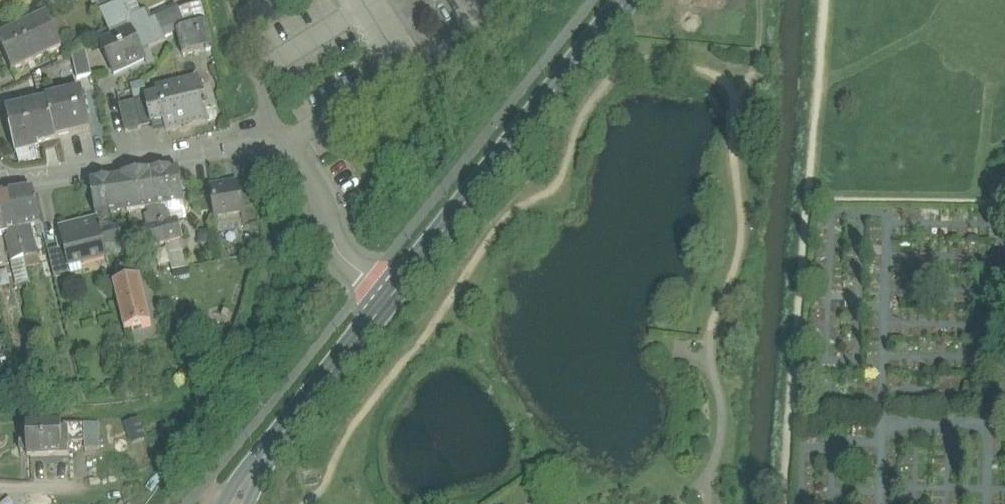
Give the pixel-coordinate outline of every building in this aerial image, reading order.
[(165,17),(171,29),(177,26),(178,31),(208,24),(201,2),(187,7),(166,16),(165,15),(148,23),(149,24),(165,17)] [(128,22),(120,3),(100,12),(112,40),(111,41),(101,45),(114,74),(145,60),(142,55),(149,52),(147,47),(164,39),(161,33),(171,29),(165,17),(149,24),(148,23),(145,15),(128,22)] [(0,41),(0,47),(12,72),(62,49),(48,19),(18,33),(0,41)] [(0,27),(0,41),(18,33),(13,22),(0,27)] [(208,24),(178,31),(183,52),(213,45),(208,24)] [(107,31),(96,36),(101,45),(111,41),(107,31)] [(86,52),(72,58),(77,80),(92,77),(86,52)] [(197,81),(157,90),(158,96),(147,99),(153,126),(164,123),(166,131),(207,121),(197,81)] [(63,100),(47,104),(47,105),(55,139),(74,135),(74,134),(91,131),(82,94),(63,99),(63,100)] [(147,99),(134,102),(141,129),(153,126),(147,99)] [(134,102),(119,105),(126,132),(141,129),(134,102)] [(47,105),(24,110),(24,111),(6,115),(15,154),(37,149),(37,146),(56,141),(55,139),(47,105)] [(179,169),(150,174),(155,207),(160,225),(171,223),(168,211),(165,212),(163,206),(184,203),(179,169)] [(150,174),(121,178),(127,211),(148,208),(149,214),(146,215),(149,228),(160,225),(155,207),(150,174)] [(121,178),(90,183),(96,216),(97,216),(98,220),(101,231),(113,229),(109,214),(127,211),(121,178)] [(238,185),(210,189),(213,211),(215,221),(243,217),(238,185)] [(210,189),(198,191),(202,213),(213,211),(210,189)] [(33,191),(9,195),(24,258),(37,255),(30,227),(41,224),(33,191)] [(0,196),(0,234),(9,232),(11,238),(6,239),(12,261),(24,258),(9,195),(0,196)] [(98,220),(59,229),(63,248),(68,266),(69,266),(107,256),(104,245),(101,231),(98,220)] [(171,223),(160,225),(165,243),(175,240),(183,238),(178,221),(171,223)] [(149,228),(142,230),(147,247),(165,243),(160,225),(149,228)] [(113,229),(101,231),(104,245),(123,241),(124,241),(120,227),(113,229)] [(165,243),(172,269),(182,268),(175,240),(165,243)] [(123,241),(104,245),(107,256),(108,259),(126,254),(123,241)] [(63,248),(48,252),(54,277),(71,273),(69,266),(68,266),(63,248)] [(139,279),(114,285),(125,330),(145,325),(146,330),(152,328),(139,279)] [(86,421),(62,422),(62,432),(69,432),(69,438),(84,438),(86,438),(86,421)] [(99,446),(99,421),(86,421),(86,438),(84,438),(84,447),(99,446)] [(62,422),(26,423),(27,454),(69,453),(69,438),(69,432),(62,432),(62,422)]
